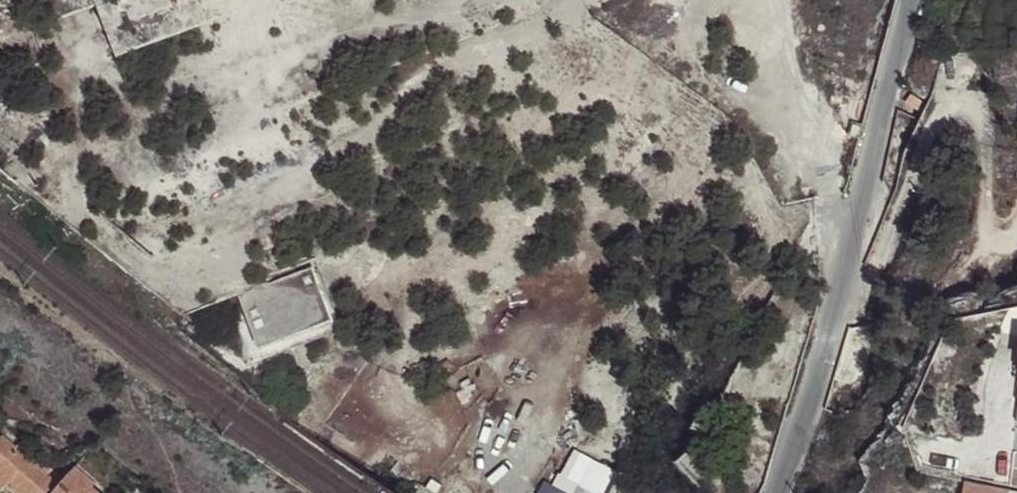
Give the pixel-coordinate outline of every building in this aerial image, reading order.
[(923,98),(908,92),(905,101),(919,107),(923,98)] [(258,353),(238,297),(183,319),(246,368),(341,333),(318,268),(313,270),(333,326),(258,353)] [(313,270),(238,297),(258,353),(333,326),(313,270)] [(615,465),(571,446),(551,492),(603,492),(615,465)] [(0,472),(26,492),(47,492),(55,484),(15,450),(1,466),(0,467),(0,471),(0,472)] [(75,470),(56,492),(93,492),(96,489),(75,470)]
